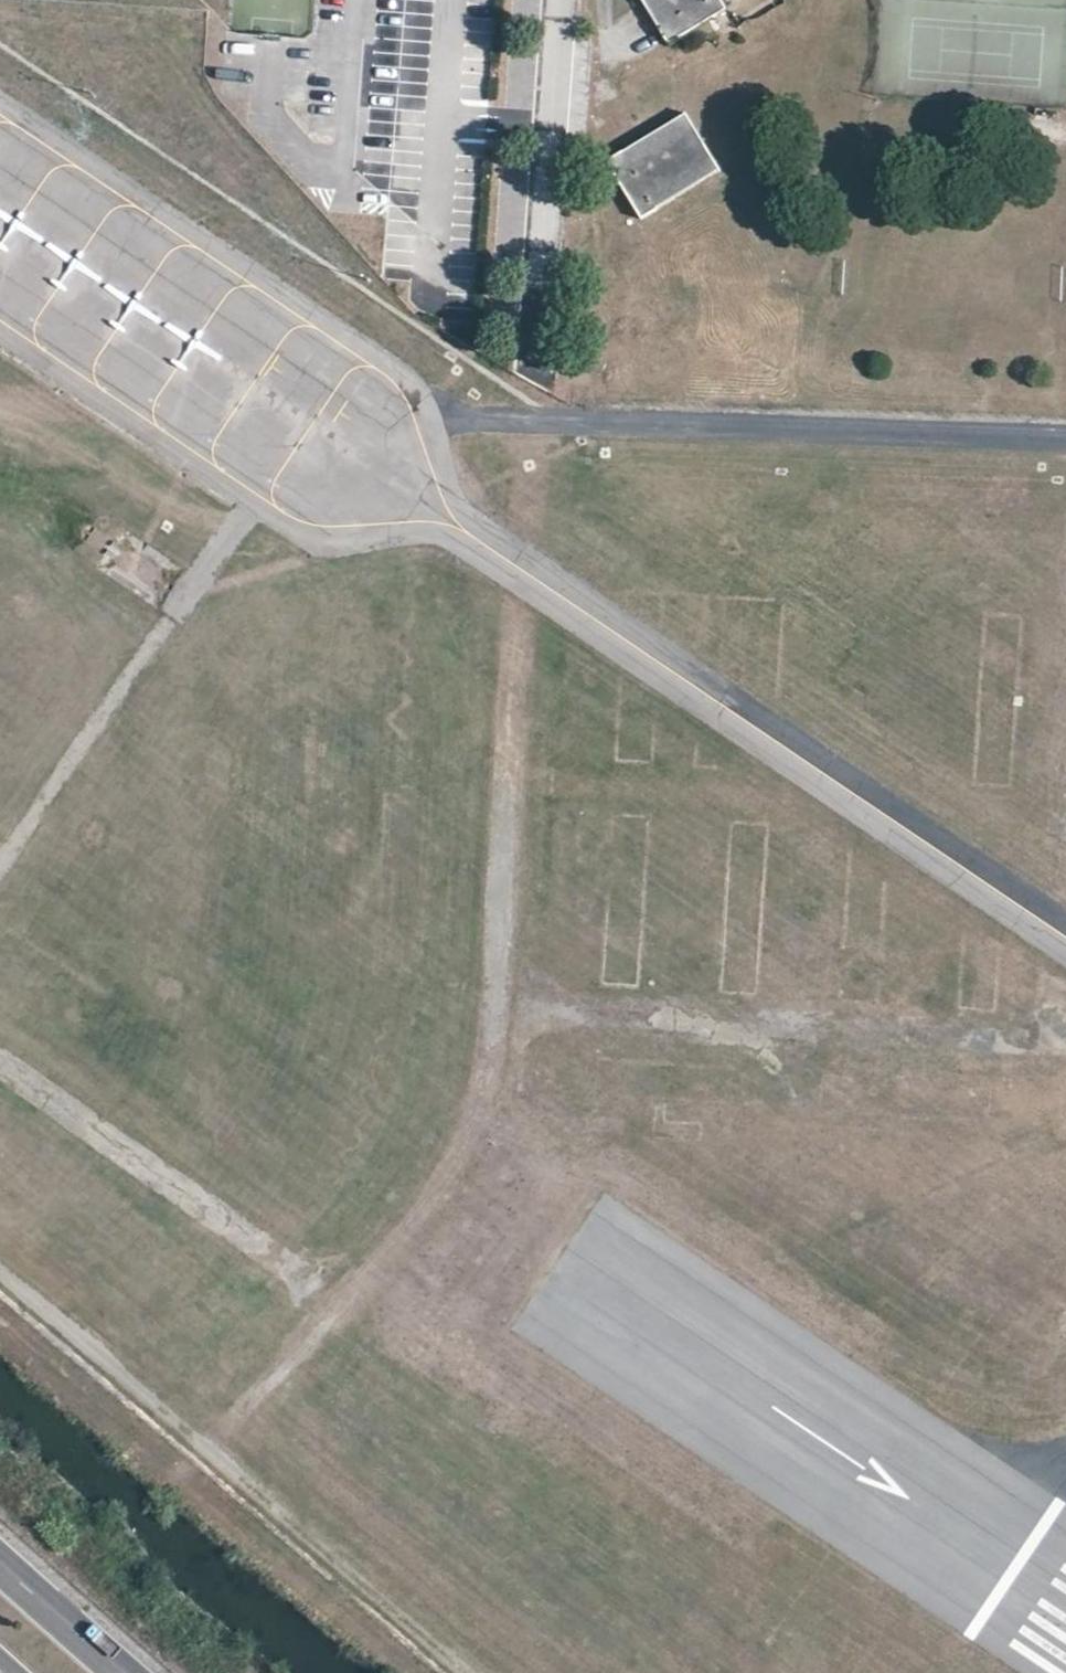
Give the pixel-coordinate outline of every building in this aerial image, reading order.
[(644,1),(669,41),(726,4),(724,0),(644,0),(644,1)] [(685,114),(609,160),(643,213),(719,168),(685,114)]
